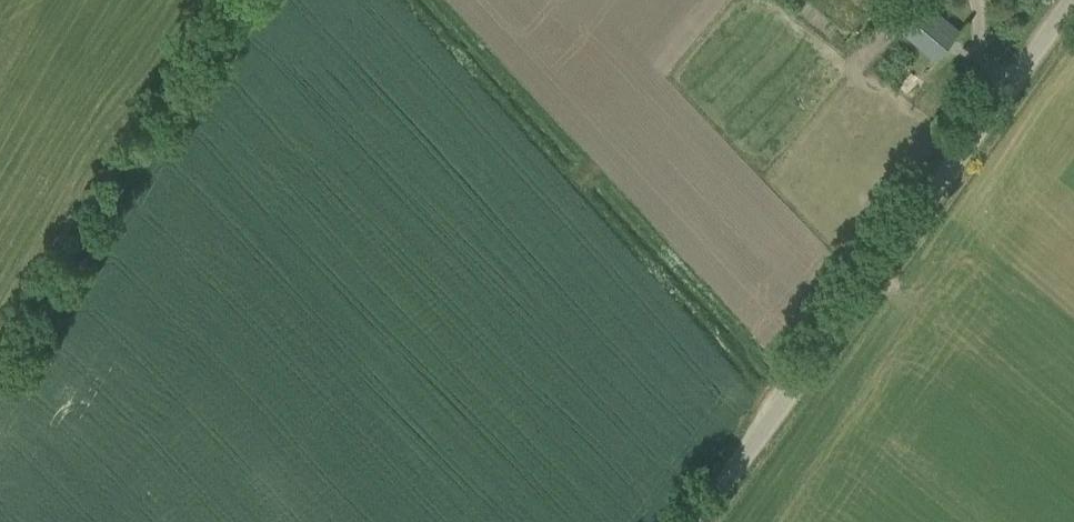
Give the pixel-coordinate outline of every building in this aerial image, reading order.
[(894,25),(934,60),(962,29),(927,0),(915,0),(894,25)]
